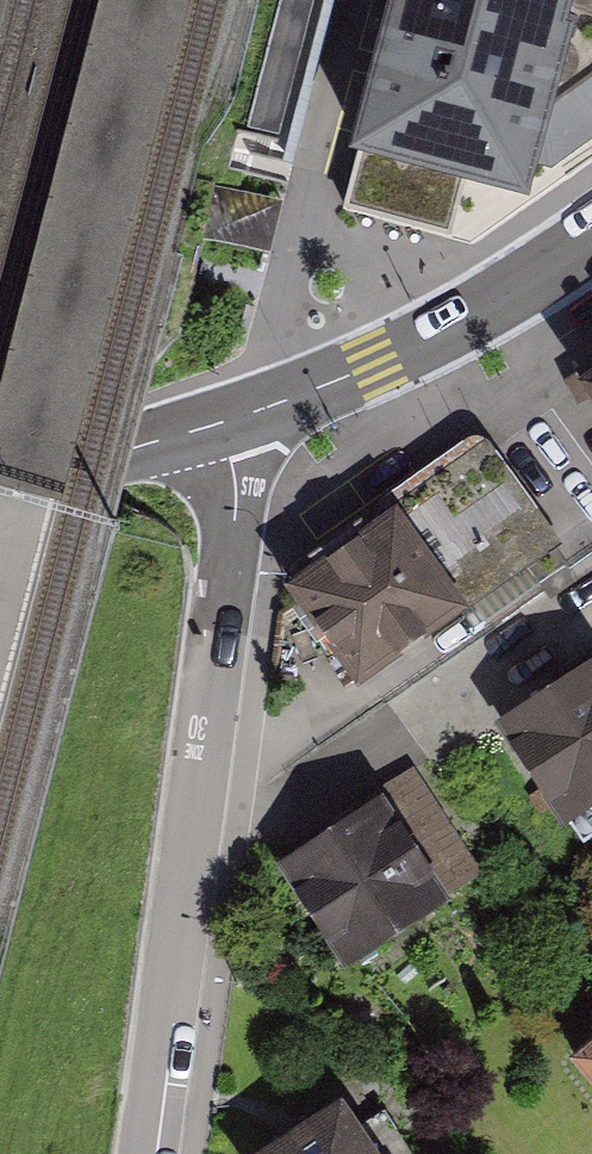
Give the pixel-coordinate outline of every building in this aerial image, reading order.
[(412,10),(396,6),(351,177),(347,190),(341,215),(451,244),(467,182),(528,195),(534,173),(551,176),(591,148),(591,0),(414,0),(412,10)] [(208,211),(202,236),(270,250),(276,226),(281,201),(213,186),(208,211)] [(480,442),(285,581),(351,673),(546,535),(480,442)] [(498,725),(563,828),(591,810),(591,665),(498,725)] [(383,811),(277,876),(345,985),(451,920),(383,811)] [(578,1060),(591,1077),(591,1048),(578,1060)] [(338,1107),(266,1153),(369,1153),(338,1107)]
